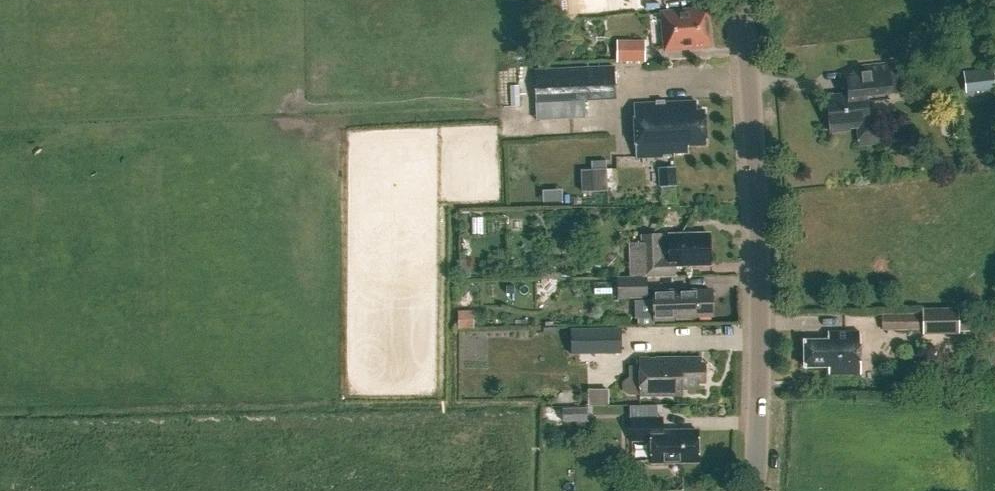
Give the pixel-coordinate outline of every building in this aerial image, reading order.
[(637,17),(636,0),(603,0),(605,19),(637,17)] [(707,9),(661,14),(665,50),(710,46),(707,9)] [(645,40),(617,41),(617,62),(646,62),(645,40)] [(877,102),(893,100),(892,94),(905,92),(902,62),(859,67),(849,79),(851,95),(831,97),(835,133),(855,131),(855,129),(856,129),(859,147),(885,143),(883,122),(874,123),(871,102),(877,101),(877,102)] [(614,66),(535,69),(536,102),(573,101),(573,119),(585,118),(584,100),(616,99),(614,66)] [(973,71),(976,92),(994,90),(994,78),(994,69),(973,71)] [(687,148),(705,147),(704,114),(695,115),(694,103),(635,106),(637,161),(673,159),(673,155),(687,154),(687,148)] [(596,166),(596,187),(620,186),(620,165),(596,166)] [(674,168),(660,168),(661,186),(675,185),(674,168)] [(710,266),(709,236),(668,238),(668,240),(660,240),(660,237),(641,237),(641,243),(630,243),(632,277),(643,276),(643,280),(646,279),(675,278),(675,268),(710,266)] [(459,261),(459,278),(470,278),(470,261),(459,261)] [(646,279),(643,280),(617,281),(618,301),(647,300),(646,279)] [(654,315),(637,315),(638,327),(654,326),(654,324),(673,323),(673,320),(713,319),(712,293),(696,294),(695,292),(670,293),(653,294),(654,315)] [(922,314),(882,315),(882,331),(923,330),(923,334),(959,334),(958,309),(922,309),(922,314)] [(458,313),(458,328),(473,328),(473,313),(458,313)] [(570,329),(571,355),(622,354),(621,352),(621,351),(621,340),(621,338),(621,328),(570,329)] [(828,377),(860,377),(860,334),(827,334),(827,343),(802,343),(802,370),(828,370),(828,377)] [(703,386),(702,367),(698,367),(698,361),(636,363),(637,401),(681,400),(681,393),(697,393),(696,387),(703,386)] [(588,390),(588,405),(608,405),(608,390),(588,390)] [(629,422),(657,421),(657,406),(628,406),(629,422)] [(562,409),(562,422),(587,422),(587,408),(562,409)] [(649,444),(650,467),(697,465),(696,434),(661,434),(660,421),(657,421),(629,422),(629,444),(649,444)]
